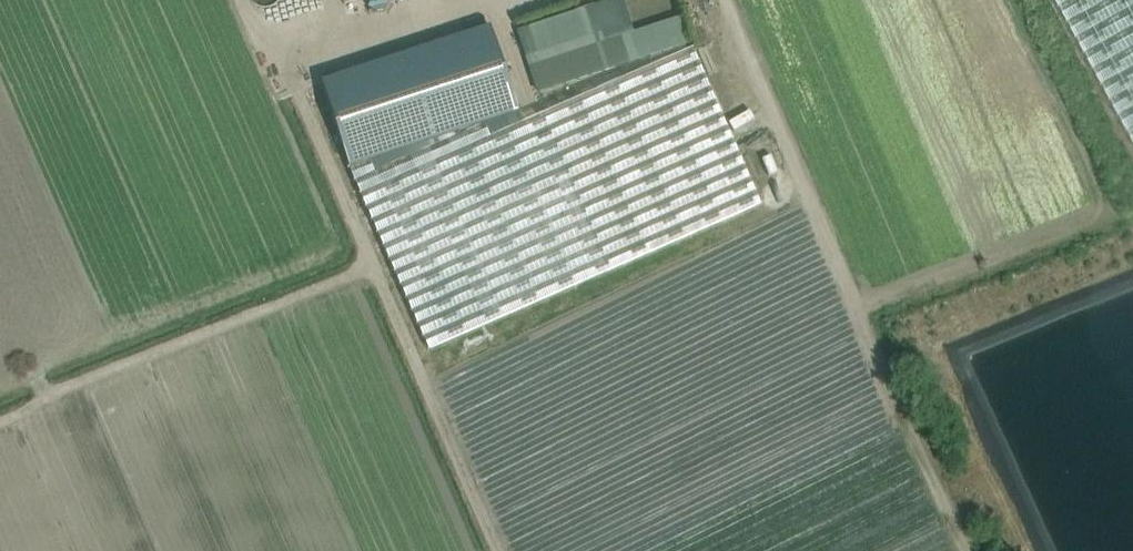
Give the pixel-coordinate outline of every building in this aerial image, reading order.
[(367,6),(376,11),(383,9),(389,1),(388,0),(377,0),(369,2),(367,6)] [(616,0),(613,0),(592,7),(601,33),(625,25),(616,0)] [(1132,139),(1132,0),(1057,0),(1132,139)] [(580,11),(519,31),(527,57),(588,37),(580,11)] [(686,45),(678,18),(629,34),(638,60),(686,45)] [(490,26),(321,82),(349,168),(519,113),(490,26)] [(539,92),(629,63),(621,36),(530,66),(539,92)] [(520,113),(350,168),(430,351),(761,206),(698,64),(692,48),(523,123),(520,113)]
